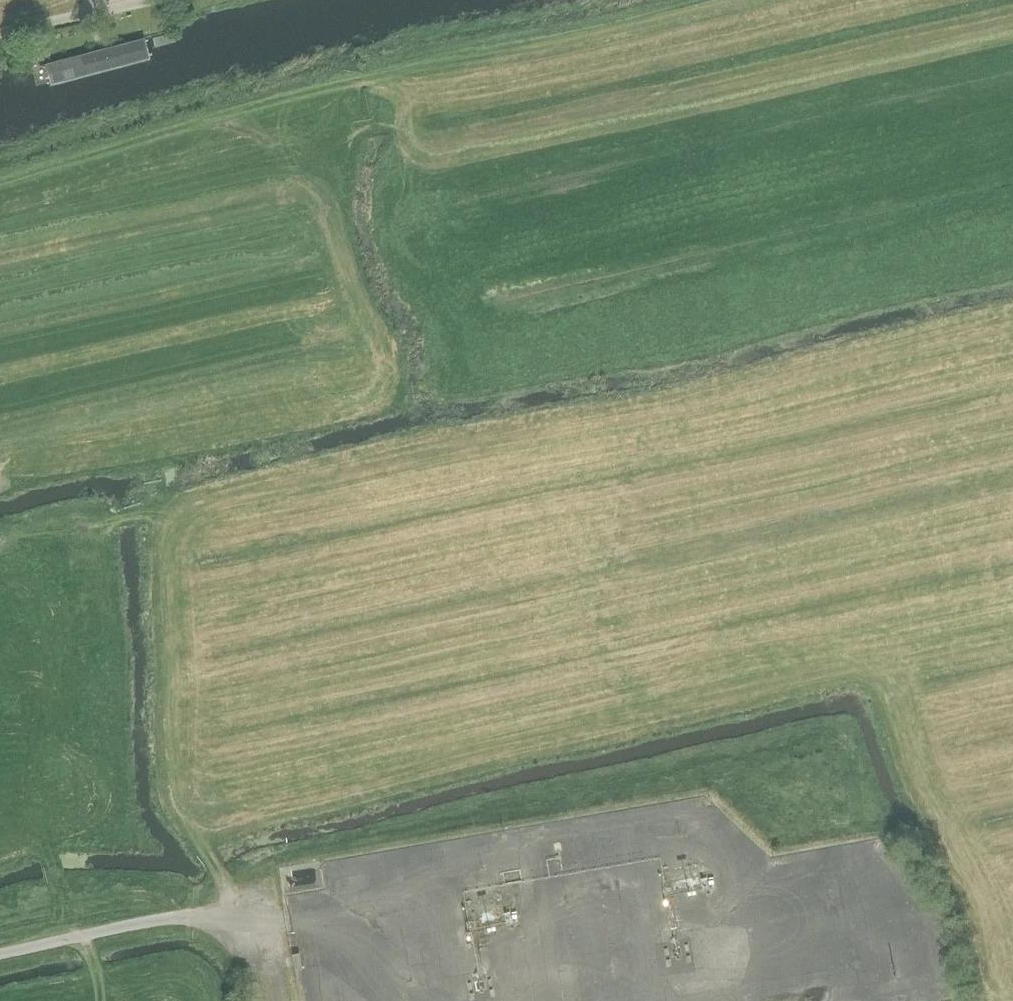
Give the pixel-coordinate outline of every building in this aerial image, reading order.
[(142,34),(47,64),(52,82),(148,52),(142,34)] [(292,954),(295,969),(301,968),(299,953),(292,954)]
